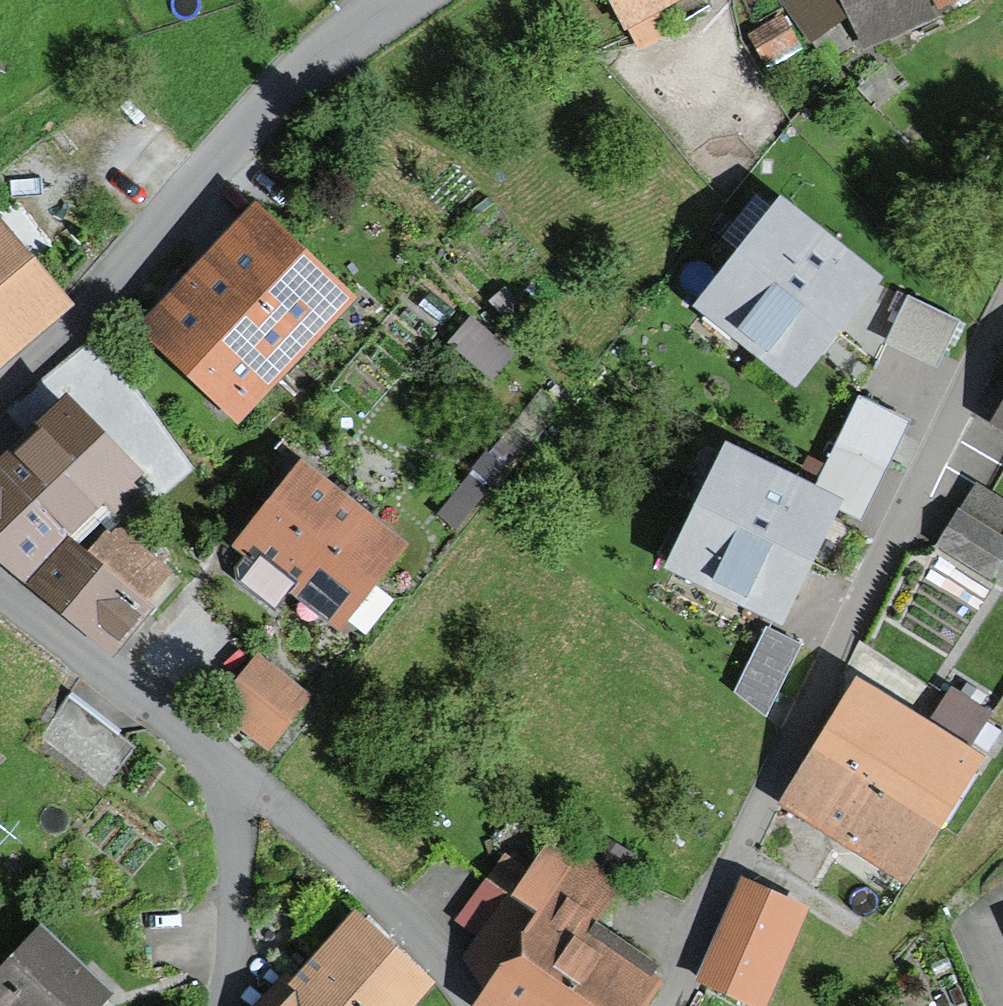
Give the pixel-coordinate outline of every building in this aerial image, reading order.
[(626,33),(637,53),(664,38),(654,18),(687,0),(606,0),(624,34),(626,33)] [(778,0),(809,43),(842,18),(829,0),(778,0)] [(861,53),(943,16),(940,11),(964,0),(836,0),(861,53)] [(763,69),(791,55),(773,22),(746,36),(763,69)] [(80,157),(105,134),(84,111),(59,134),(80,157)] [(782,203),(736,258),(837,340),(883,284),(782,203)] [(238,430),(356,301),(253,207),(135,335),(238,430)] [(77,309),(0,219),(0,374),(77,309)] [(837,340),(736,258),(695,310),(795,391),(837,340)] [(891,330),(944,359),(968,316),(915,286),(891,330)] [(517,354),(472,318),(448,346),(494,383),(517,354)] [(105,518),(145,478),(66,397),(0,461),(0,479),(146,605),(173,573),(105,518)] [(989,431),(1002,439),(1002,406),(989,431)] [(903,434),(853,409),(837,442),(887,467),(903,434)] [(723,445),(694,506),(812,563),(842,503),(723,445)] [(506,469),(485,453),(436,517),(457,533),(506,469)] [(230,550),(243,560),(236,569),(239,585),(274,612),(287,595),(339,636),(409,549),(299,463),(230,550)] [(146,605),(0,479),(0,571),(111,662),(153,610),(146,605)] [(973,483),(954,516),(1002,544),(1002,500),(973,483)] [(812,563),(694,506),(664,566),(783,624),(812,563)] [(954,516),(935,549),(992,582),(1002,563),(1002,544),(954,516)] [(783,705),(802,629),(764,619),(744,695),(783,705)] [(314,698),(255,655),(213,712),(272,755),(314,698)] [(857,683),(814,751),(943,831),(986,763),(967,751),(926,726),(857,683)] [(990,714),(949,689),(926,726),(967,751),(990,714)] [(135,746),(68,700),(39,741),(107,787),(135,746)] [(943,831),(814,751),(777,809),(906,890),(943,831)] [(651,842),(576,793),(539,851),(514,834),(465,908),(485,922),(474,938),(495,973),(480,996),(495,1005),(649,1005),(675,967),(663,960),(670,951),(607,909),(651,842)] [(739,880),(693,986),(741,1005),(767,1005),(809,910),(739,880)] [(294,982),(321,1005),(419,1005),(436,987),(354,915),(294,982)] [(114,996),(38,926),(0,967),(0,1005),(105,1005),(114,996)] [(294,982),(285,974),(256,1005),(321,1005),(294,982)]
